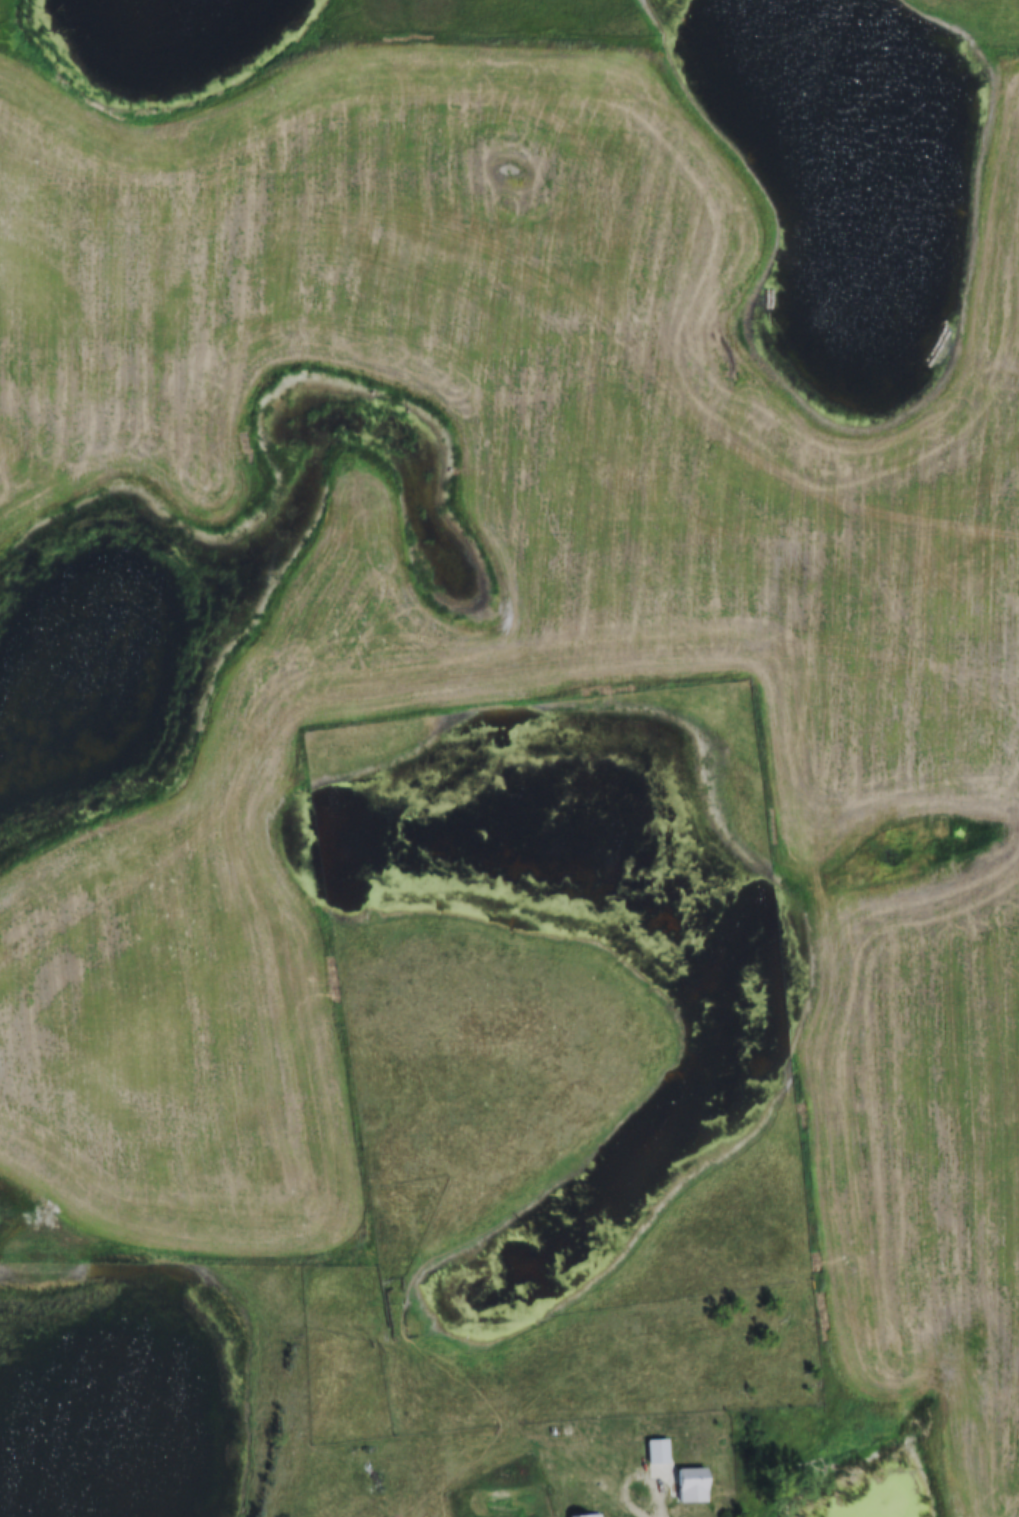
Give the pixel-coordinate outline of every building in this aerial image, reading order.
[(649,1441),(667,1440),(668,1464),(649,1464),(649,1441)] [(677,1470),(706,1469),(707,1502),(678,1503),(677,1470)]
